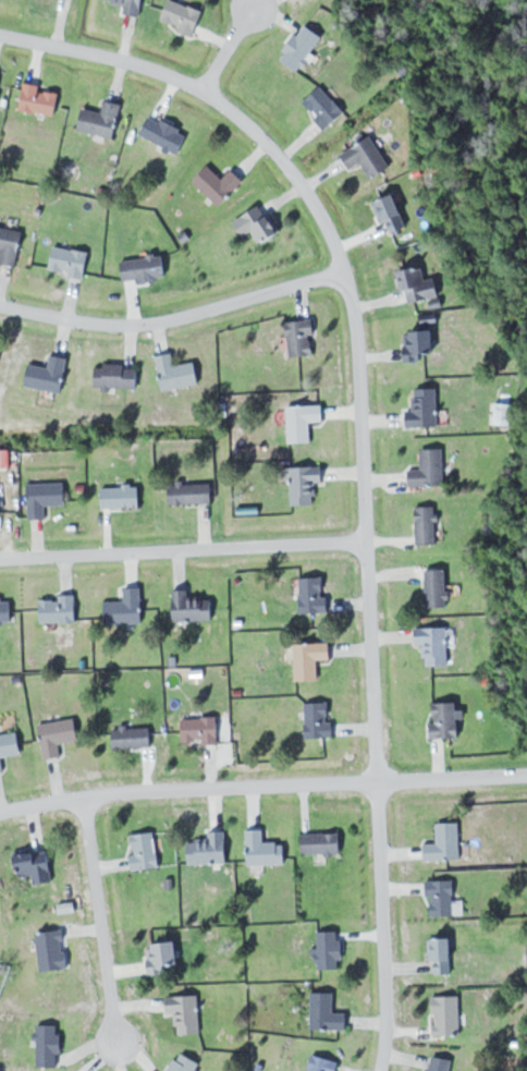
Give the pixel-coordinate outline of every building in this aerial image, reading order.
[(124,11),(142,14),(144,0),(106,0),(125,3),(124,11)] [(193,34),(204,12),(179,0),(170,0),(161,20),(193,34)] [(282,58),(301,70),(323,34),(304,23),(282,58)] [(60,90),(26,82),(20,107),(55,115),(60,90)] [(303,102),(328,128),(346,110),(321,85),(303,102)] [(115,137),(122,102),(106,99),(103,111),(82,107),(78,130),(115,137)] [(181,152),(190,131),(150,114),(141,135),(181,152)] [(342,154),(351,169),(363,162),(373,178),(392,166),(372,135),(342,154)] [(223,178),(210,164),(194,179),(220,205),(245,180),(233,168),(223,178)] [(234,221),(244,237),(253,231),(261,244),(281,231),(264,203),(234,221)] [(24,229),(0,226),(0,248),(3,249),(1,263),(18,265),(24,229)] [(86,277),(89,251),(54,246),(50,272),(86,277)] [(123,278),(164,282),(166,259),(125,256),(123,278)] [(441,296),(437,277),(426,279),(423,265),(403,270),(410,302),(441,296)] [(290,356),(315,354),(313,319),(288,320),(290,356)] [(436,351),(436,330),(407,330),(407,362),(423,362),(423,351),(436,351)] [(200,384),(196,362),(176,365),(174,352),(157,355),(163,390),(200,384)] [(27,386),(63,392),(69,357),(53,355),(51,367),(30,364),(27,386)] [(97,387),(139,387),(139,364),(97,364),(97,387)] [(408,426),(439,426),(439,387),(416,387),(416,410),(408,410),(408,426)] [(324,404),(288,405),(289,442),(311,442),(311,421),(324,421),(324,404)] [(411,469),(411,485),(445,485),(445,448),(422,448),(422,469),(411,469)] [(291,505),(315,505),(315,484),(323,484),(323,466),(291,466),(291,505)] [(66,505),(66,482),(30,482),(30,518),(47,518),(47,505),(66,505)] [(170,482),(170,503),(213,503),(213,482),(170,482)] [(140,485),(102,485),(102,507),(140,507),(140,485)] [(438,506),(417,506),(417,544),(438,544),(438,506)] [(449,568),(427,568),(427,606),(449,606),(449,568)] [(301,576),(301,612),(327,612),(327,576),(301,576)] [(143,622),(143,586),(125,586),(125,601),(106,601),(106,622),(143,622)] [(192,598),(192,589),(174,589),(174,620),(213,620),(213,598),(192,598)] [(77,622),(77,595),(41,595),(41,622),(77,622)] [(12,598),(0,598),(0,621),(13,621),(12,598)] [(449,627),(416,627),(416,643),(426,643),(426,664),(449,664),(449,627)] [(295,679),(318,679),(318,659),(331,659),(331,642),(295,642),(295,679)] [(332,701),(306,701),(306,737),(332,737),(332,701)] [(459,737),(459,702),(433,702),(433,737),(459,737)] [(183,716),(183,743),(219,743),(219,716),(183,716)] [(40,724),(46,759),(62,756),(60,743),(80,739),(76,717),(40,724)] [(114,726),(114,747),(151,747),(151,726),(114,726)] [(3,757),(22,754),(19,731),(0,734),(0,771),(4,770),(3,757)] [(461,859),(461,823),(438,823),(438,843),(426,843),(427,859),(461,859)] [(248,830),(249,865),(286,864),(286,842),(265,843),(264,829),(248,830)] [(130,834),(135,870),(160,868),(156,831),(130,834)] [(188,842),(189,864),(228,863),(227,831),(209,831),(209,841),(188,842)] [(341,855),(341,834),(303,834),(303,855),(341,855)] [(19,876),(34,874),(35,884),(54,882),(50,850),(17,854),(19,876)] [(455,901),(455,881),(430,881),(429,916),(463,916),(463,901),(455,901)] [(70,967),(64,929),(37,933),(43,971),(70,967)] [(318,931),(318,969),(342,969),(342,931),(318,931)] [(453,974),(453,938),(432,938),(432,974),(453,974)] [(149,944),(151,974),(167,973),(167,964),(179,963),(178,942),(149,944)] [(312,1029),(349,1029),(349,1013),(335,1013),(335,992),(312,992),(312,1029)] [(201,1033),(200,995),(168,996),(168,1013),(178,1013),(179,1034),(201,1033)] [(434,996),(434,1034),(461,1034),(461,996),(434,996)] [(38,1067),(61,1067),(61,1024),(38,1024),(38,1067)] [(184,1052),(169,1070),(198,1070),(202,1066),(184,1052)] [(315,1054),(309,1070),(338,1070),(341,1062),(315,1054)] [(430,1055),(428,1070),(452,1070),(454,1059),(430,1055)]
